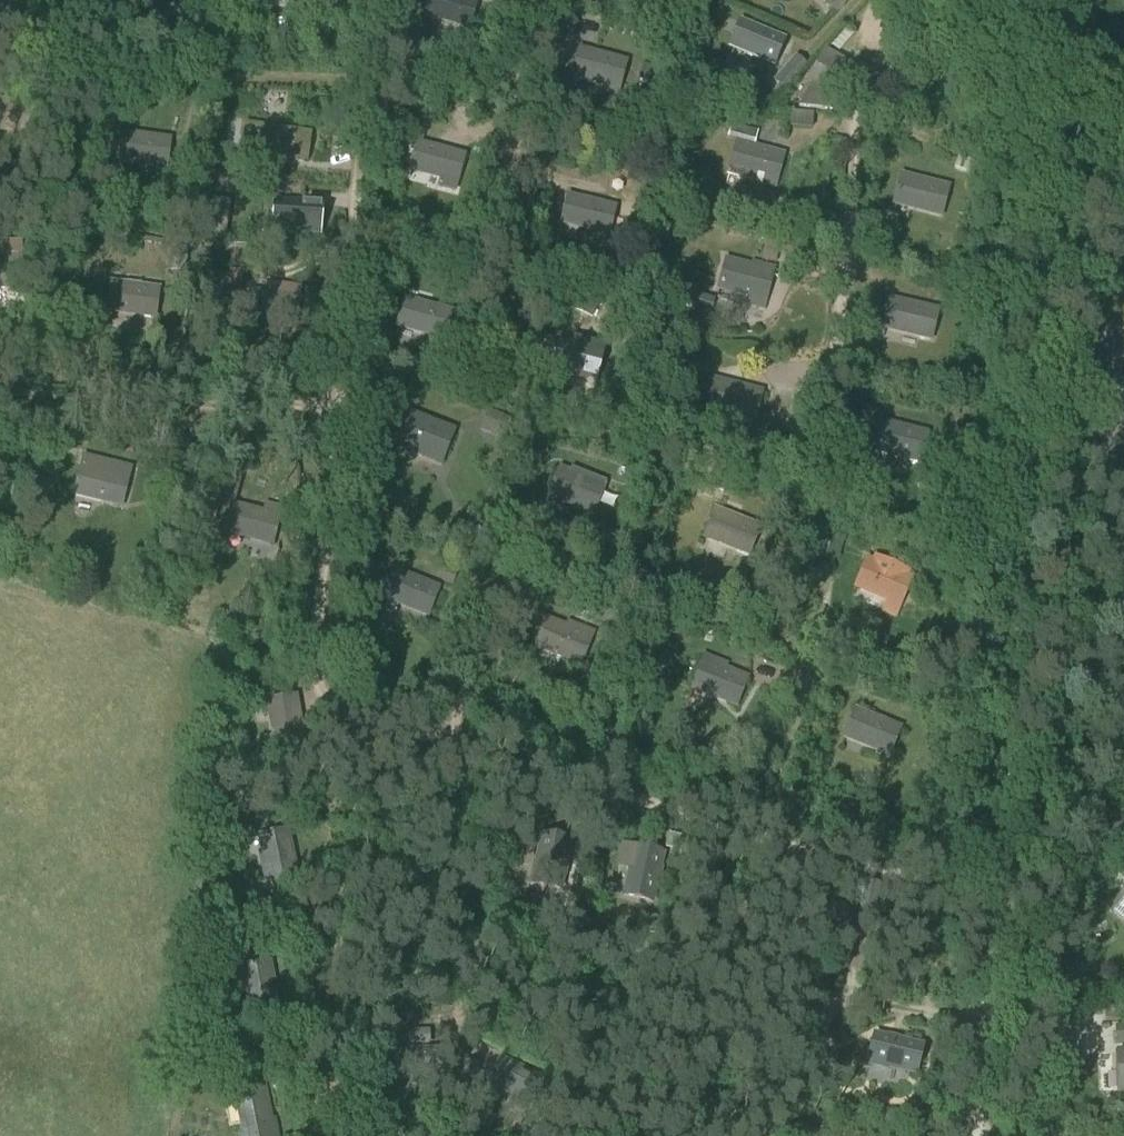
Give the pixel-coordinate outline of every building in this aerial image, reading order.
[(471,30),(480,0),(426,0),(422,17),(471,30)] [(823,5),(835,15),(848,0),(828,0),(823,5)] [(741,21),(729,48),(773,67),(785,40),(741,21)] [(571,78),(622,91),(629,61),(579,47),(571,78)] [(811,86),(800,108),(838,112),(844,101),(849,103),(869,74),(825,49),(805,83),(811,86)] [(796,55),(773,81),(786,91),(808,66),(796,55)] [(90,75),(89,90),(104,91),(105,75),(90,75)] [(270,107),(285,109),(287,92),(271,90),(270,107)] [(256,155),(309,163),(312,132),(261,124),(256,155)] [(759,132),(731,125),(728,138),(756,145),(759,132)] [(117,162),(169,170),(172,139),(121,132),(117,162)] [(736,141),(728,174),(778,187),(786,154),(755,146),(736,141)] [(409,172),(459,186),(468,156),(417,142),(409,172)] [(981,165),(959,157),(954,171),(976,179),(981,165)] [(901,174),(893,206),(943,219),(951,187),(901,174)] [(560,225),(610,238),(618,207),(567,194),(560,225)] [(271,234),(321,236),(323,202),(273,199),(271,234)] [(206,234),(225,237),(230,203),(212,200),(206,234)] [(777,264),(781,246),(767,242),(763,260),(777,264)] [(163,271),(185,270),(184,245),(162,246),(163,271)] [(23,289),(23,257),(0,257),(0,288),(23,289)] [(726,258),(718,291),(734,295),(733,303),(766,311),(768,304),(776,270),(726,258)] [(229,276),(226,297),(242,299),(245,278),(229,276)] [(109,282),(105,313),(157,321),(161,289),(109,282)] [(266,282),(265,291),(249,290),(246,323),(299,328),(301,295),(302,286),(266,282)] [(574,311),(592,320),(601,301),(583,292),(574,311)] [(686,293),(681,310),(691,313),(690,315),(709,321),(715,300),(696,295),(695,296),(686,293)] [(890,297),(883,330),(933,343),(941,310),(890,297)] [(404,298),(397,328),(446,341),(454,311),(404,298)] [(616,316),(607,329),(620,337),(628,324),(616,316)] [(559,374),(602,391),(615,357),(583,343),(576,359),(567,355),(559,374)] [(1111,384),(1123,382),(1123,350),(1109,352),(1111,384)] [(379,374),(376,387),(392,392),(396,379),(379,374)] [(715,378),(706,411),(756,424),(764,391),(715,378)] [(512,420),(488,411),(480,431),(503,441),(512,420)] [(455,436),(408,416),(395,448),(443,467),(455,436)] [(872,453),(922,465),(930,432),(880,419),(872,453)] [(73,496),(123,510),(133,468),(83,455),(73,496)] [(547,498),(596,517),(608,485),(560,466),(547,498)] [(231,504),(224,534),(275,547),(282,516),(231,504)] [(702,539),(750,559),(762,527),(715,508),(702,539)] [(855,589),(903,609),(916,579),(867,559),(855,589)] [(443,582),(464,588),(467,573),(446,568),(443,582)] [(374,612),(421,631),(433,599),(384,581),(374,612)] [(591,605),(593,623),(618,620),(616,603),(591,605)] [(527,663),(576,683),(589,651),(540,631),(527,663)] [(702,659),(690,691),(738,709),(750,677),(702,659)] [(268,702),(272,753),(307,749),(300,697),(268,702)] [(854,709),(843,739),(891,759),(904,729),(854,709)] [(1102,833),(1117,854),(1123,850),(1123,817),(1102,833)] [(258,837),(268,887),(302,879),(290,828),(258,837)] [(561,890),(571,843),(542,837),(536,866),(540,866),(536,883),(530,882),(529,883),(561,890)] [(639,862),(632,890),(660,897),(671,850),(647,844),(642,863),(639,862)] [(241,1004),(244,1016),(256,1013),(278,1009),(269,964),(251,967),(246,968),(246,972),(247,972),(249,984),(247,985),(247,984),(238,987),(240,996),(249,995),(250,1002),(241,1004)] [(1115,1029),(1115,1045),(1116,1045),(1123,1045),(1123,1029),(1115,1029)] [(893,1063),(892,1066),(921,1073),(928,1044),(881,1033),(874,1064),(875,1064),(876,1059),(893,1063)] [(421,1072),(451,1071),(450,1042),(402,1042),(402,1075),(404,1075),(404,1068),(421,1068),(421,1072)] [(490,1089),(497,1077),(512,1085),(510,1088),(536,1102),(550,1076),(507,1053),(489,1089),(490,1089)] [(242,1135),(277,1135),(268,1097),(236,1106),(242,1135)] [(877,1135),(919,1135),(879,1128),(877,1135)]
